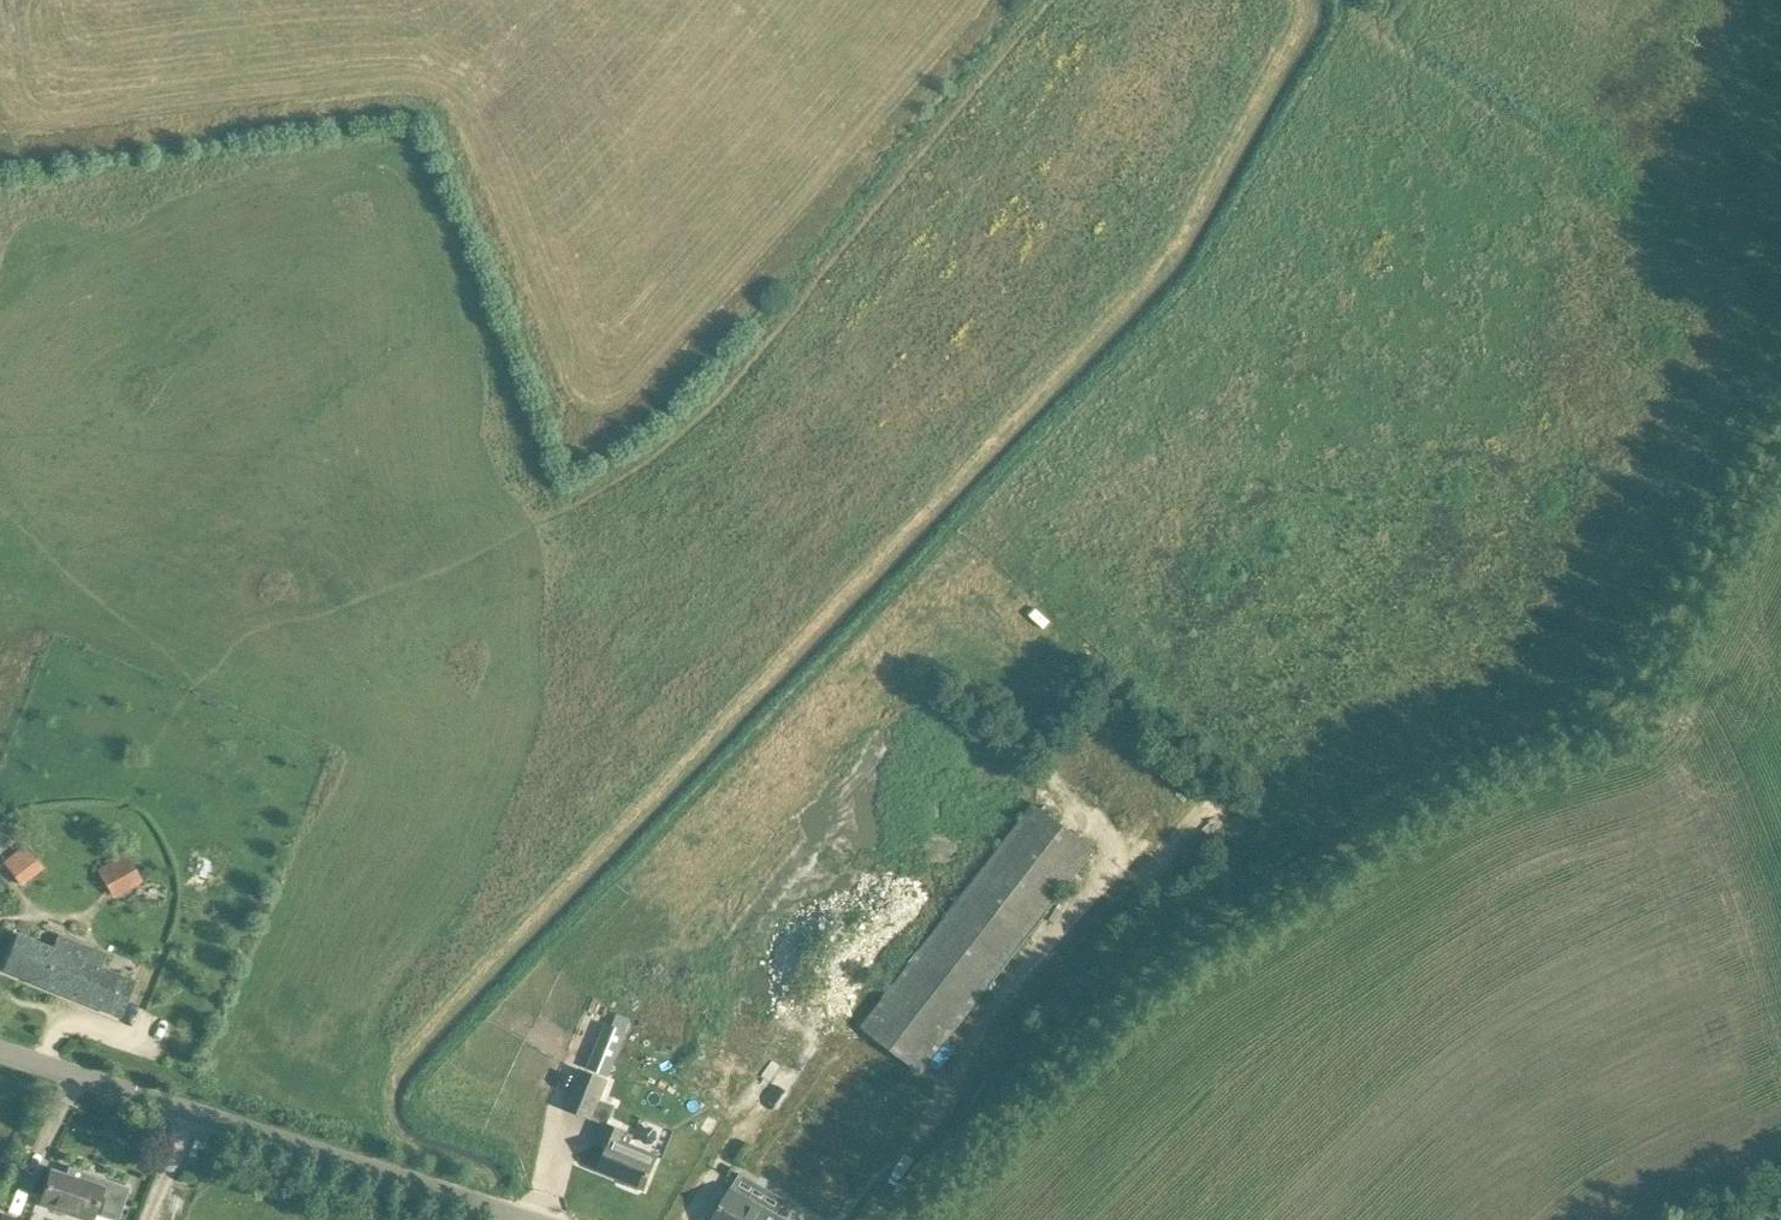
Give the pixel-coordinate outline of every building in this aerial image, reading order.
[(920,1079),(1099,846),(1035,797),(888,989),(856,1030),(920,1079)] [(6,862),(23,883),(44,867),(28,845),(6,862)] [(97,869),(113,898),(142,881),(126,852),(97,869)] [(126,927),(114,912),(106,919),(118,934),(126,927)] [(120,1018),(129,996),(140,969),(58,935),(52,949),(16,934),(2,970),(120,1018)] [(612,1028),(601,1056),(594,1053),(588,1068),(608,1076),(625,1034),(612,1028)] [(581,1070),(565,1109),(591,1119),(606,1080),(581,1070)] [(658,1156),(629,1145),(634,1135),(606,1124),(597,1145),(608,1149),(599,1170),(629,1182),(629,1187),(638,1190),(641,1188),(644,1189),(658,1156)] [(40,1205),(84,1219),(92,1219),(93,1215),(109,1219),(119,1219),(130,1188),(68,1167),(68,1168),(72,1170),(70,1176),(52,1170),(40,1205)] [(731,1188),(712,1219),(786,1219),(731,1188)]
